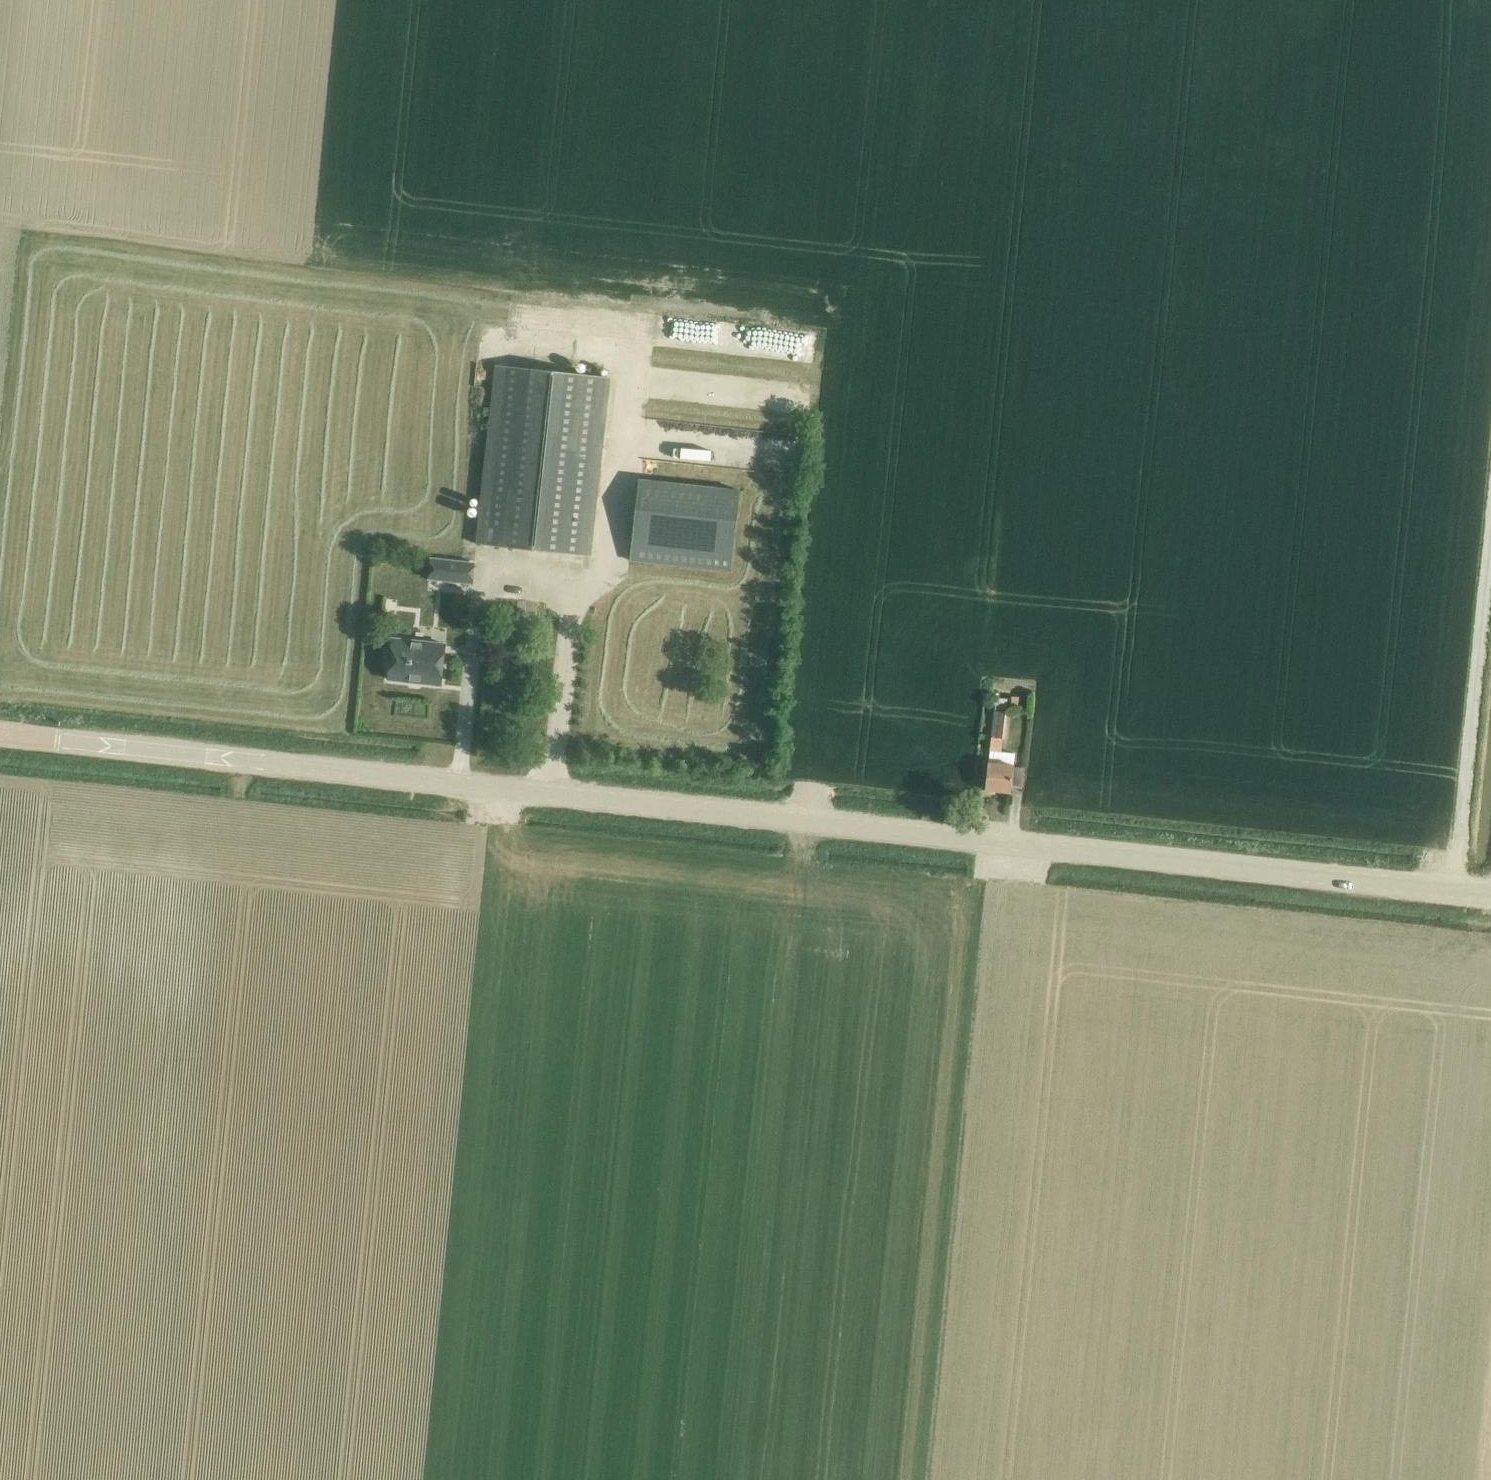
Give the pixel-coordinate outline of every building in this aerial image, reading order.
[(474,543),(589,555),(608,376),(494,364),(474,543)] [(635,478),(626,560),(727,571),(736,489),(635,478)] [(470,582),(472,563),(430,558),(428,577),(470,582)] [(439,684),(443,643),(391,637),(390,649),(386,653),(385,662),(388,666),(386,678),(439,684)] [(1010,697),(1009,707),(1023,708),(1023,697),(1010,697)] [(993,710),(995,711),(1006,712),(1006,710),(1008,699),(994,698),(993,710)] [(995,711),(986,789),(1011,792),(1012,787),(1023,789),(1025,770),(1013,769),(1015,754),(1002,752),(1003,739),(1005,739),(1008,712),(1006,712),(995,711)]
